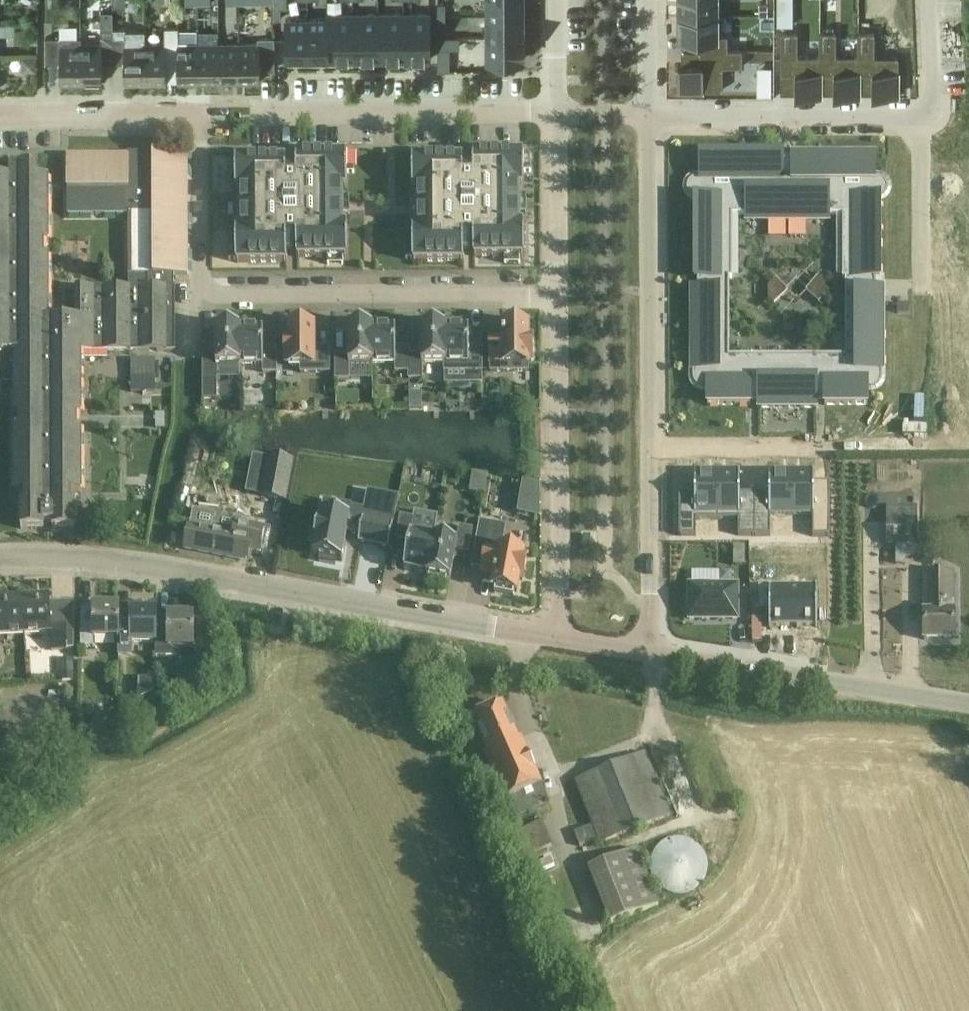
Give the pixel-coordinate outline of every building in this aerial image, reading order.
[(523,15),(523,0),(487,0),(487,16),(523,15)] [(679,16),(718,16),(718,0),(678,0),(679,16)] [(767,3),(759,3),(759,16),(768,15),(767,3)] [(334,15),(327,15),(327,19),(328,19),(328,56),(327,56),(327,61),(334,61),(353,61),(353,15),(334,15)] [(358,15),(353,15),(353,61),(358,60),(379,60),(378,15),(358,15)] [(382,15),(378,15),(379,60),(382,60),(404,60),(404,15),(382,15)] [(406,15),(404,15),(404,60),(406,60),(430,60),(430,15),(406,15)] [(523,15),(487,16),(487,37),(524,37),(524,36),(523,15)] [(718,16),(679,16),(679,37),(700,37),(700,51),(728,50),(728,49),(728,35),(718,35),(718,16)] [(308,19),(286,19),(287,57),(308,57),(308,19)] [(310,19),(308,19),(308,57),(310,57),(327,56),(328,56),(328,19),(327,19),(310,19)] [(144,44),(144,83),(167,83),(167,73),(178,73),(177,44),(177,27),(165,27),(165,44),(145,44),(144,44)] [(103,63),(113,63),(113,36),(113,29),(100,29),(100,45),(83,45),(81,45),(81,83),(103,83),(103,63)] [(113,63),(124,63),(124,83),(144,83),(144,44),(145,44),(145,31),(125,31),(125,29),(113,29),(113,36),(113,63)] [(798,32),(780,32),(781,74),(795,74),(795,95),(821,95),(821,74),(822,56),(819,56),(798,56),(798,32)] [(836,32),(819,32),(819,56),(822,56),(821,74),(834,74),(834,95),(860,95),(860,74),(860,56),(857,56),(836,56),(836,32)] [(875,32),(857,32),(857,56),(860,56),(860,74),(872,74),(872,95),(899,95),(899,56),(875,56),(875,32)] [(524,37),(487,37),(487,60),(524,59),(524,53),(525,53),(525,36),(524,36),(524,37)] [(81,83),(81,45),(83,45),(82,37),(45,38),(45,65),(60,65),(60,83),(81,83)] [(446,49),(446,38),(437,38),(438,49),(446,49)] [(260,43),(239,43),(240,82),(261,82),(261,70),(275,70),(274,40),(260,40),(260,43)] [(219,83),(240,82),(239,43),(219,44),(219,83)] [(177,44),(178,73),(178,83),(199,83),(199,44),(177,44)] [(199,83),(219,83),(219,44),(199,44),(199,83)] [(700,64),(679,64),(679,90),(723,90),(723,66),(742,66),(742,49),(728,49),(728,50),(700,51),(700,64)] [(76,288),(77,318),(49,318),(49,256),(44,256),(44,243),(49,243),(49,178),(38,178),(38,167),(10,167),(10,177),(0,178),(0,368),(14,368),(14,415),(19,415),(19,428),(14,428),(14,493),(25,493),(25,502),(21,502),(21,529),(44,528),(44,524),(52,524),(52,529),(75,529),(75,502),(71,502),(71,493),(82,493),(82,428),(77,428),(77,415),(82,415),(81,352),(175,353),(175,287),(174,287),(174,275),(187,275),(187,154),(128,154),(128,156),(67,156),(67,215),(128,215),(128,275),(148,275),(148,287),(76,288)] [(296,257),(348,257),(347,225),(343,225),(343,212),(336,212),(336,200),(343,200),(342,187),(347,187),(347,154),(296,155),(296,164),(286,165),(286,160),(235,160),(235,192),(240,192),(240,230),(235,230),(236,263),(287,262),(287,253),(296,253),(296,257)] [(524,154),(473,154),(473,164),(463,164),(463,159),(412,159),(412,191),(417,191),(417,204),(423,204),(423,216),(417,216),(417,229),(412,229),(412,262),(464,262),(464,252),(473,252),(473,257),(525,256),(524,224),(520,224),(519,186),(524,186),(524,154)] [(696,179),(693,180),(690,183),(688,186),(688,190),(689,194),(691,197),(694,198),(694,279),(697,279),(697,289),(692,289),(691,371),(693,371),(693,375),(694,378),(694,382),(697,385),(700,388),(704,388),(706,388),(707,388),(707,405),(750,405),(750,398),(758,398),(758,408),(816,408),(816,398),(825,398),(825,405),(867,405),(867,388),(871,388),(875,388),(877,386),(878,385),(879,384),(880,382),(881,378),(881,375),(881,371),(883,371),(883,306),(883,289),(875,289),(875,279),(880,279),(880,198),(884,197),(886,194),(887,190),(887,186),(885,183),(882,180),(878,179),(875,180),(875,155),(792,155),(792,161),(783,161),(783,155),(778,155),(700,155),(700,180),(696,179)] [(422,364),(444,364),(445,364),(445,327),(446,327),(446,326),(443,326),(443,321),(424,321),(424,326),(421,326),(421,356),(409,356),(409,372),(409,380),(422,379),(422,364)] [(528,338),(528,326),(525,326),(525,321),(505,321),(505,326),(503,326),(503,336),(503,341),(503,347),(492,348),(492,345),(491,345),(491,372),(528,372),(528,359),(531,359),(531,338),(528,338)] [(292,327),(289,327),(289,339),(285,340),(285,364),(289,364),(289,366),(301,366),(301,373),(329,373),(329,348),(314,349),(314,327),(311,327),(311,322),(292,322),(292,327)] [(373,364),(373,328),(373,326),(370,326),(370,322),(351,322),(351,327),(348,327),(348,356),(336,356),(336,380),(349,380),(349,365),(373,364)] [(241,365),(241,328),(240,327),(238,327),(238,323),(218,323),(218,327),(216,327),(216,357),(203,357),(203,381),(216,381),(216,379),(240,379),(240,365),(241,365)] [(373,328),(373,364),(396,364),(396,372),(409,372),(409,356),(409,348),(396,348),(396,327),(373,328)] [(469,348),(469,327),(446,327),(445,327),(445,364),(444,364),(444,372),(482,372),(482,348),(469,348)] [(241,328),(241,365),(263,365),(263,373),(276,373),(276,349),(263,349),(263,328),(241,328)] [(157,389),(156,357),(132,358),(133,390),(157,389)] [(262,496),(285,501),(293,461),(269,457),(262,496)] [(740,469),(717,470),(717,518),(738,518),(738,534),(754,534),(754,497),(740,497),(740,469)] [(769,497),(754,497),(754,534),(770,534),(770,518),(791,517),(791,469),(769,469),(769,497)] [(814,469),(791,469),(791,517),(812,517),(812,534),(829,534),(829,497),(814,497),(814,469)] [(694,484),(679,484),(679,534),(696,534),(696,518),(717,518),(717,470),(694,470),(694,484)] [(542,514),(542,481),(521,481),(521,514),(542,514)] [(316,542),(314,557),(320,558),(319,562),(335,565),(336,561),(342,562),(347,533),(360,535),(358,543),(389,548),(396,509),(366,503),(364,510),(351,508),(351,506),(324,501),(319,527),(317,526),(315,542),(316,542)] [(885,506),(886,546),(918,545),(916,505),(885,506)] [(426,576),(435,534),(412,529),(413,519),(401,517),(396,540),(409,542),(404,570),(426,574),(426,576)] [(247,560),(249,550),(260,552),(264,531),(252,529),(250,537),(189,525),(185,548),(247,560)] [(435,534),(426,576),(429,576),(428,581),(447,584),(447,580),(450,580),(456,551),(468,554),(473,530),(460,528),(458,538),(435,534)] [(484,564),(486,564),(497,566),(495,573),(494,578),(495,578),(493,588),(495,588),(494,593),(514,596),(515,592),(517,592),(519,580),(523,580),(527,557),(524,556),(525,547),(489,540),(484,564)] [(923,572),(923,610),(923,641),(956,641),(956,610),(955,610),(955,572),(923,572)] [(737,586),(689,586),(689,603),(690,620),(737,619),(737,586)] [(771,588),(759,588),(759,611),(769,611),(769,629),(771,629),(771,628),(816,628),(816,629),(817,629),(817,588),(816,588),(816,589),(771,589),(771,588)] [(21,599),(23,635),(50,634),(51,651),(75,649),(74,625),(51,626),(49,597),(21,599)] [(23,635),(21,599),(0,600),(0,637),(23,635)] [(117,638),(118,638),(118,613),(119,613),(119,606),(93,606),(93,608),(81,608),(81,648),(94,647),(94,638),(117,638)] [(130,613),(119,613),(118,613),(118,638),(117,638),(117,652),(133,652),(132,643),(155,643),(156,625),(157,625),(157,611),(130,611),(130,613)] [(194,657),(194,648),(194,615),(168,615),(167,624),(157,625),(156,625),(155,643),(155,657),(179,658),(178,648),(188,648),(188,657),(194,657)] [(155,678),(138,678),(137,701),(154,690),(155,678)] [(505,802),(506,801),(513,820),(550,803),(542,785),(543,784),(522,737),(518,739),(503,704),(473,717),(488,752),(484,754),(505,802)] [(574,782),(591,825),(574,832),(580,847),(591,843),(593,848),(599,846),(672,817),(646,753),(574,782)] [(682,831),(644,862),(675,899),(713,868),(682,831)] [(610,925),(660,905),(637,849),(588,869),(610,925)]
